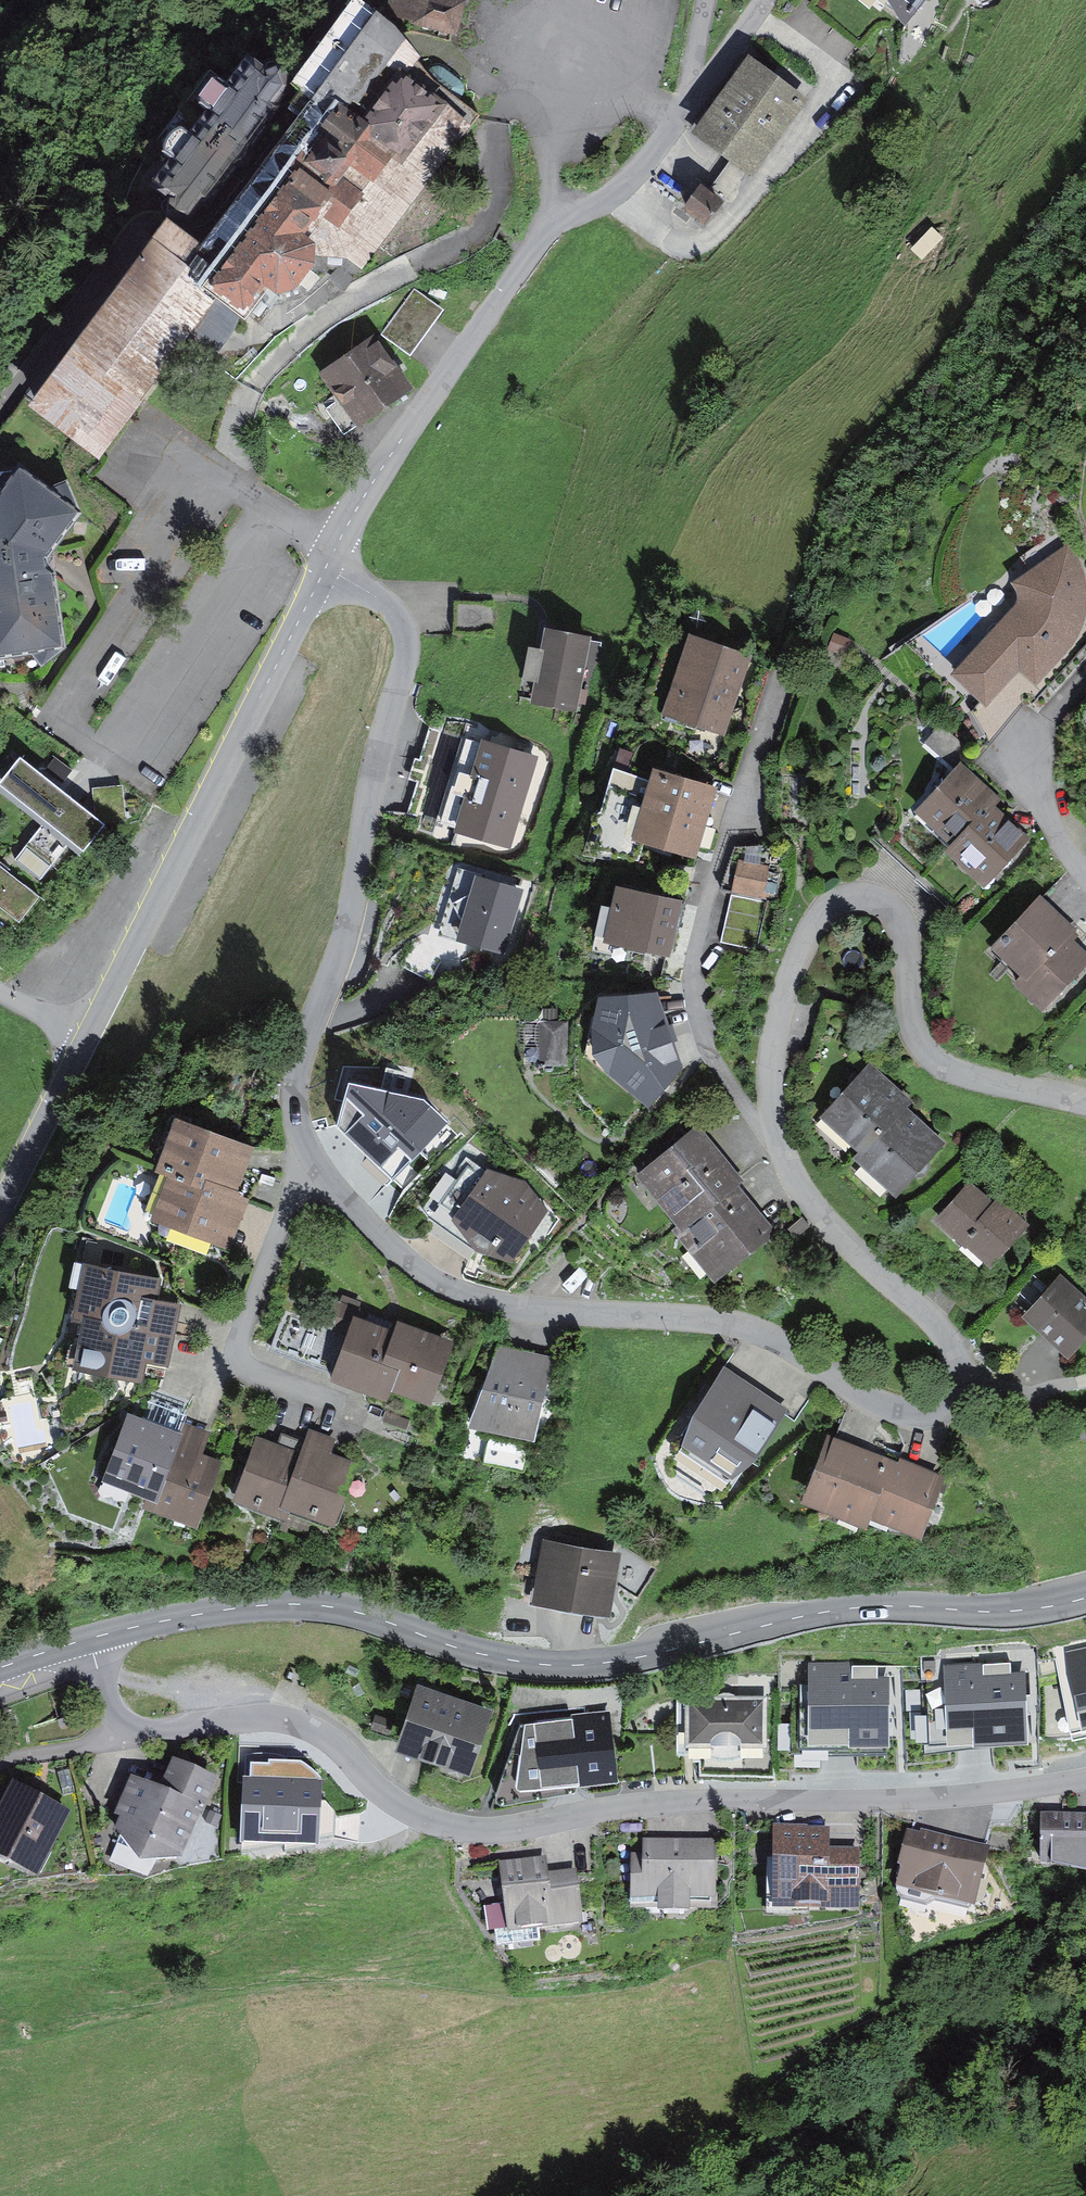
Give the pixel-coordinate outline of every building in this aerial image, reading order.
[(389,16),(452,35),(463,0),(394,0),(389,16)] [(905,26),(925,0),(871,0),(905,26)] [(395,41),(362,16),(302,93),(316,109),(201,260),(169,236),(36,413),(97,462),(212,299),(244,323),(265,295),(276,298),(293,294),(308,272),(311,253),(340,253),(358,264),(471,118),(416,80),(395,41)] [(820,102),(752,51),(699,122),(767,173),(820,102)] [(249,67),(156,189),(198,221),(291,99),(249,67)] [(443,290),(413,269),(390,304),(420,324),(443,290)] [(406,395),(374,348),(327,379),(359,426),(406,395)] [(0,508),(0,664),(62,653),(47,561),(77,521),(22,479),(0,508)] [(956,667),(986,692),(1019,659),(1038,673),(1078,630),(1085,604),(1085,562),(1078,549),(1066,543),(1015,573),(1021,588),(956,667)] [(485,612),(458,614),(459,631),(486,629),(485,612)] [(589,643),(550,635),(535,704),(574,712),(589,643)] [(744,661),(693,645),(671,715),(723,731),(744,661)] [(511,853),(538,760),(470,740),(446,823),(459,826),(456,837),(511,853)] [(107,829),(20,764),(0,790),(45,824),(16,863),(40,881),(68,843),(86,857),(107,829)] [(991,808),(996,803),(962,771),(921,816),(955,848),(991,808)] [(711,794),(657,779),(639,844),(693,859),(711,794)] [(1027,842),(991,808),(955,848),(948,855),(985,888),(1027,842)] [(774,890),(779,854),(743,849),(735,881),(774,890)] [(0,868),(0,909),(20,925),(40,900),(0,868)] [(479,881),(461,944),(501,956),(519,893),(479,881)] [(664,953),(675,903),(622,891),(611,942),(664,953)] [(1052,986),(1085,948),(1085,939),(1035,892),(996,934),(1052,986)] [(654,1002),(602,1007),(597,1032),(600,1058),(612,1075),(651,1106),(679,1073),(654,1002)] [(573,1010),(541,1009),(540,1053),(572,1054),(573,1010)] [(825,1112),(863,1147),(903,1104),(908,1098),(869,1063),(825,1112)] [(424,1100),(348,1084),(337,1127),(393,1179),(446,1122),(424,1100)] [(940,1138),(903,1104),(863,1147),(858,1153),(895,1187),(940,1138)] [(175,1164),(232,1188),(249,1146),(178,1116),(160,1159),(175,1164)] [(635,1162),(677,1216),(733,1172),(691,1118),(635,1162)] [(557,1202),(481,1146),(421,1237),(477,1274),(488,1253),(507,1268),(557,1202)] [(232,1188),(175,1164),(156,1210),(229,1240),(247,1194),(232,1188)] [(768,1217),(733,1172),(677,1216),(712,1261),(768,1217)] [(942,1212),(990,1256),(1018,1225),(970,1181),(942,1212)] [(151,1265),(73,1248),(50,1355),(134,1373),(139,1350),(163,1355),(177,1291),(146,1284),(151,1265)] [(1059,1277),(1029,1312),(1068,1347),(1085,1327),(1085,1301),(1059,1277)] [(450,1339),(401,1320),(396,1333),(352,1316),(330,1371),(385,1393),(390,1380),(427,1395),(450,1339)] [(554,1345),(494,1326),(457,1412),(525,1433),(554,1345)] [(789,1398),(722,1356),(673,1432),(731,1484),(789,1398)] [(160,1496),(184,1433),(129,1413),(105,1475),(148,1492),(160,1496)] [(187,1425),(184,1433),(160,1496),(148,1492),(145,1500),(194,1518),(216,1459),(200,1452),(207,1432),(187,1425)] [(301,1452),(284,1499),(332,1516),(351,1463),(327,1454),(332,1438),(309,1430),(301,1452)] [(893,1459),(831,1435),(807,1495),(869,1519),(872,1511),(893,1459)] [(284,1499),(301,1452),(259,1438),(239,1493),(281,1508),(284,1499)] [(894,1456),(893,1459),(872,1511),(918,1530),(940,1474),(894,1456)] [(545,1541),(536,1596),(605,1607),(614,1552),(545,1541)] [(1066,1652),(1082,1722),(1085,1721),(1085,1648),(1066,1652)] [(879,1660),(808,1660),(808,1735),(889,1735),(890,1671),(879,1671),(879,1660)] [(1010,1660),(944,1662),(947,1737),(974,1736),(974,1740),(1028,1738),(1025,1671),(1011,1672),(1010,1660)] [(419,1684),(400,1737),(469,1761),(488,1708),(419,1684)] [(674,1688),(673,1747),(769,1748),(769,1689),(674,1688)] [(499,1789),(504,1795),(619,1774),(609,1713),(524,1722),(499,1789)] [(209,1767),(165,1746),(150,1777),(125,1766),(97,1823),(109,1828),(100,1849),(138,1867),(147,1850),(164,1859),(209,1767)] [(243,1777),(240,1841),(320,1845),(323,1779),(302,1760),(268,1759),(268,1763),(250,1762),(250,1777),(243,1777)] [(36,1869),(65,1813),(15,1787),(0,1817),(0,1850),(36,1869)] [(1039,1854),(1085,1856),(1085,1811),(1041,1809),(1039,1854)] [(895,1886),(969,1902),(983,1840),(909,1824),(895,1886)] [(827,1831),(778,1830),(777,1902),(854,1904),(855,1852),(827,1852),(827,1831)] [(634,1857),(636,1895),(713,1892),(711,1843),(646,1845),(646,1856),(634,1857)] [(545,1860),(503,1865),(511,1924),(581,1915),(575,1873),(547,1877),(545,1860)]
